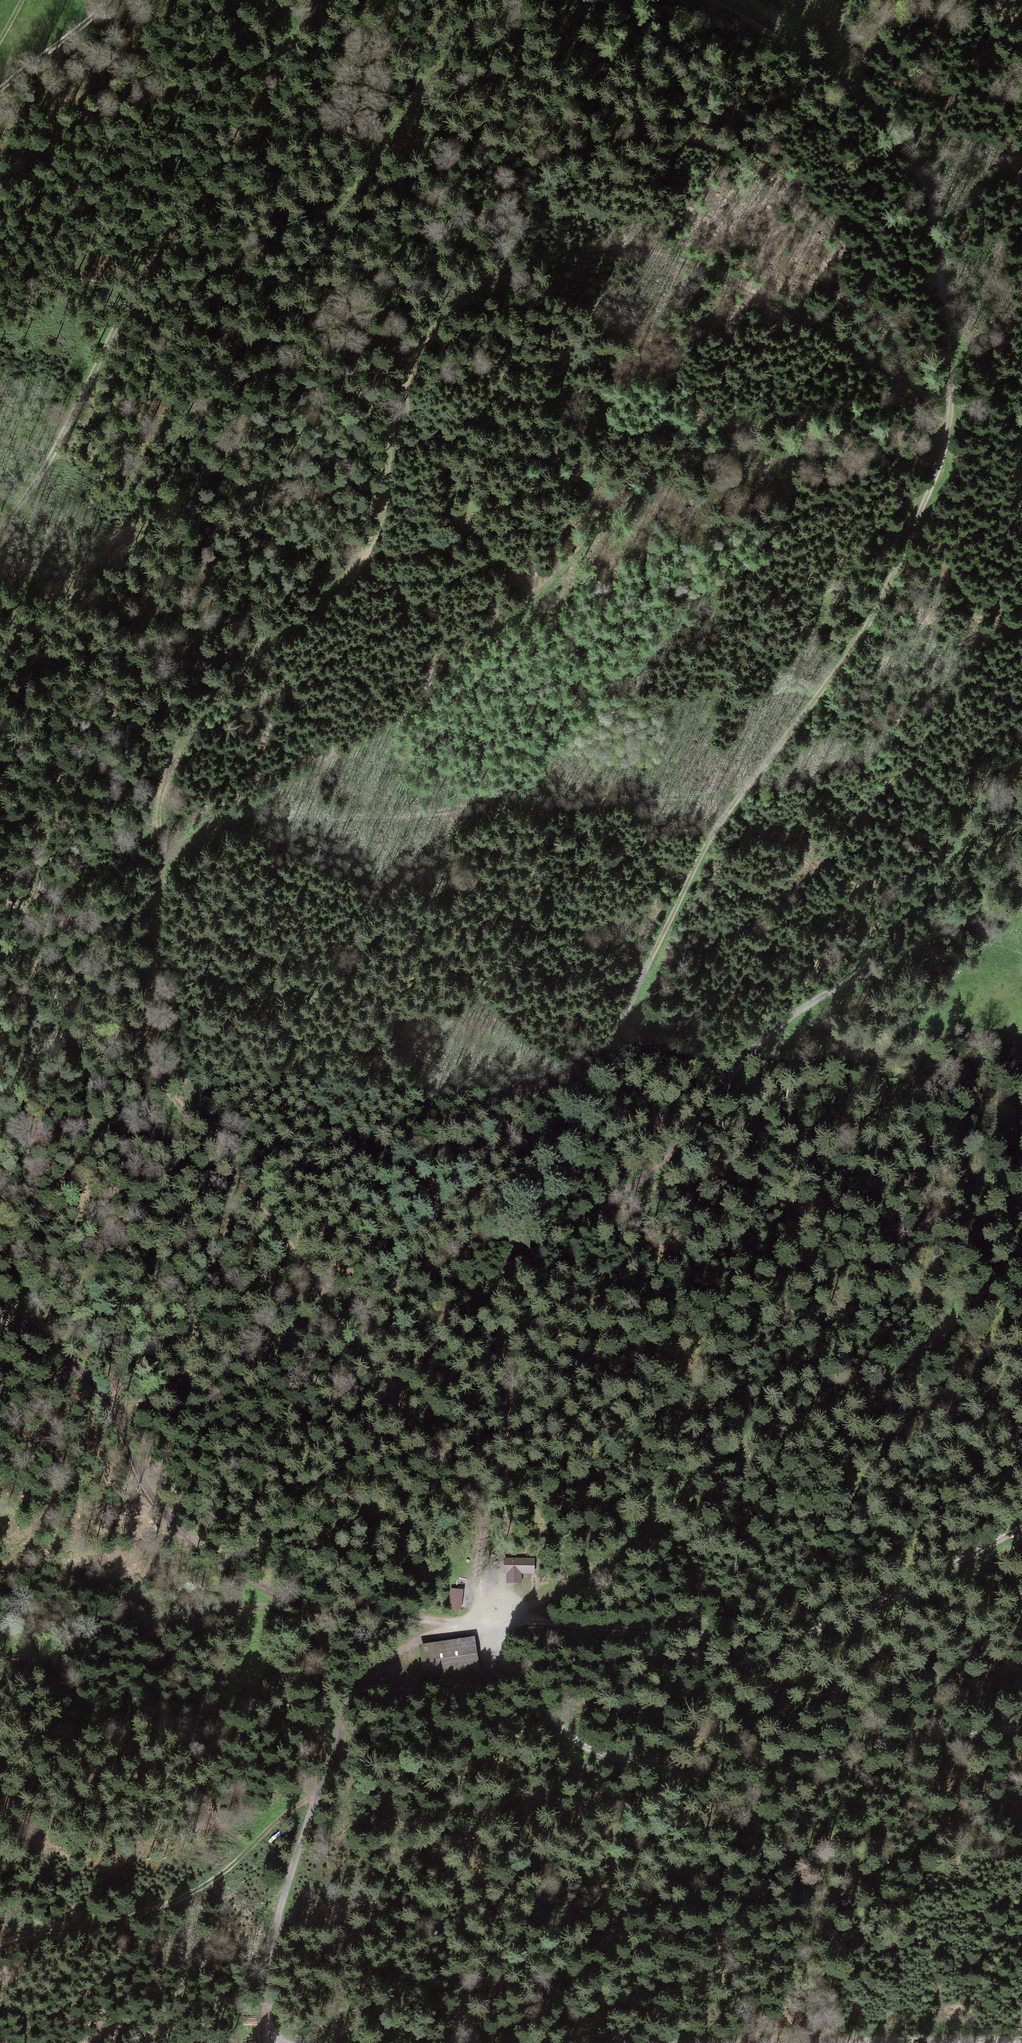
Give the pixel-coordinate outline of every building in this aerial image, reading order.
[(505,1562),(505,1571),(508,1571),(508,1581),(517,1581),(517,1571),(530,1571),(530,1562),(505,1562)] [(448,1601),(451,1601),(451,1604),(457,1605),(459,1592),(452,1592),(452,1594),(449,1594),(448,1601)] [(424,1650),(428,1673),(477,1666),(473,1643),(424,1650)]
